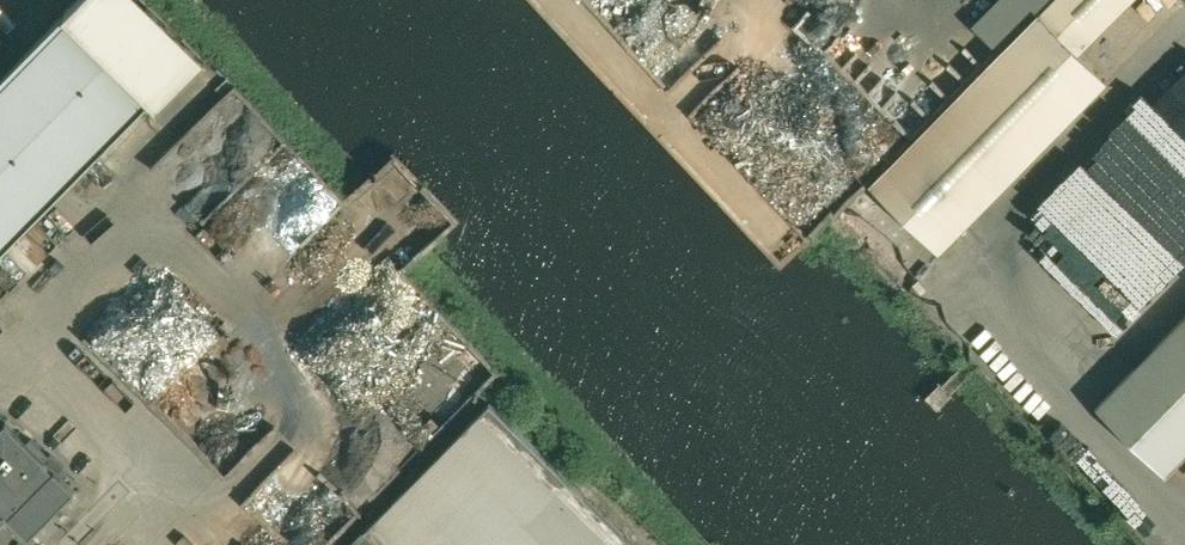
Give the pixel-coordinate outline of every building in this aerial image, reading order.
[(922,236),(938,252),(1105,82),(1077,54),(1130,0),(1052,0),(870,185),(837,219),(889,270),(922,236)] [(150,98),(64,13),(0,78),(0,251),(150,98)] [(1096,409),(1165,476),(1184,456),(1184,317),(1096,409)] [(486,404),(348,544),(629,544),(486,404)] [(28,538),(75,491),(56,472),(63,466),(51,454),(49,455),(32,438),(27,443),(6,422),(0,428),(0,516),(2,518),(5,515),(28,538)]
